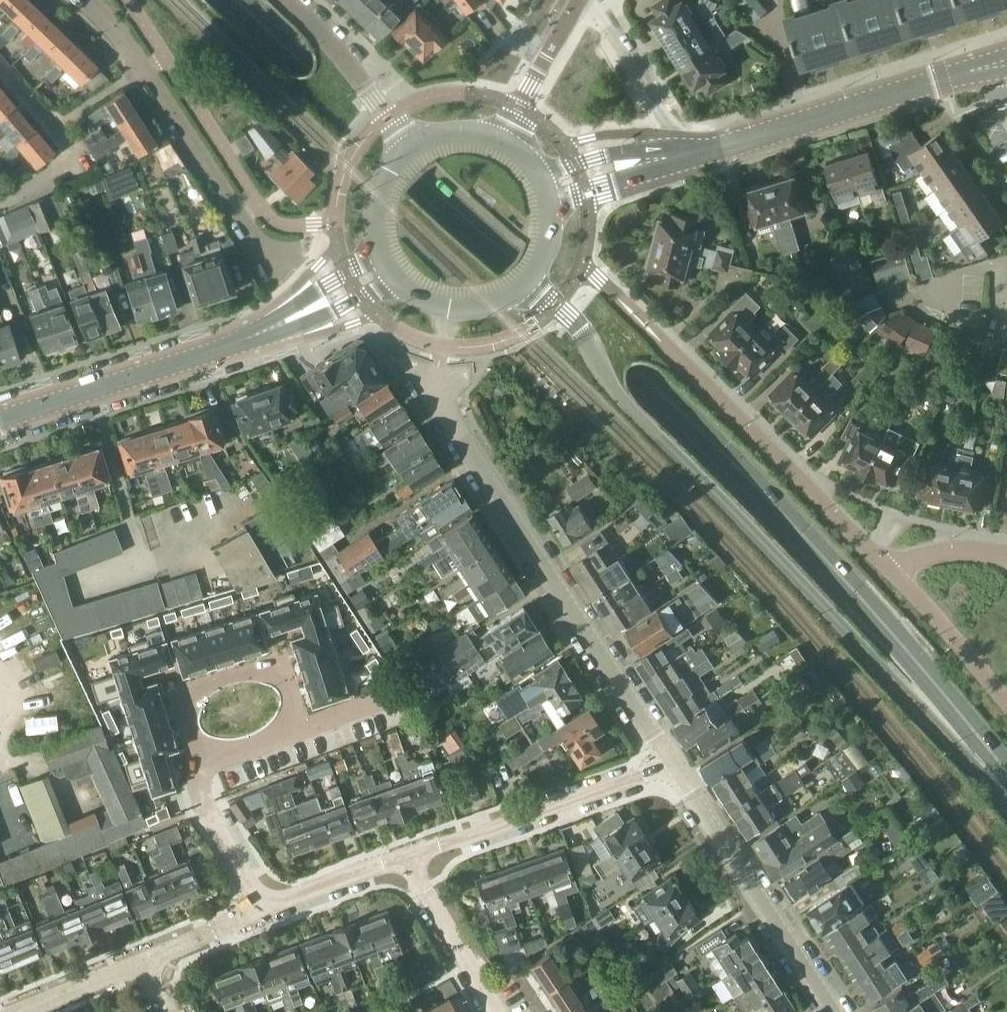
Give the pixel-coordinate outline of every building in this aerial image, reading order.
[(17,18),(31,3),(28,0),(0,0),(0,2),(17,18)] [(352,11),(362,0),(341,0),(352,11)] [(352,11),(365,24),(388,0),(362,0),(352,11)] [(365,24),(379,37),(415,0),(388,0),(365,24)] [(480,2),(479,0),(456,0),(466,13),(480,2)] [(681,63),(710,45),(725,36),(714,19),(717,17),(715,13),(712,9),(714,8),(718,2),(715,0),(697,0),(696,3),(698,7),(690,12),(683,0),(682,0),(678,3),(677,0),(661,0),(655,4),(661,14),(653,19),(655,21),(654,25),(657,30),(661,31),(674,51),(673,55),(676,60),(679,61),(681,63)] [(759,0),(740,0),(739,1),(756,21),(768,10),(759,0)] [(856,48),(841,0),(838,0),(834,1),(835,5),(796,17),(795,14),(787,16),(802,65),(819,60),(820,63),(841,57),(840,53),(856,48)] [(856,48),(873,43),(874,46),(894,40),(894,37),(910,32),(900,0),(851,0),(849,1),(849,0),(841,0),(856,48)] [(963,15),(959,0),(900,0),(910,32),(926,26),(928,30),(930,29),(948,24),(947,20),(963,15)] [(963,15),(980,10),(981,13),(1001,7),(1000,4),(1006,2),(1006,0),(959,0),(963,15)] [(714,8),(712,9),(715,13),(717,17),(732,7),(718,2),(714,8)] [(31,3),(17,18),(38,39),(52,23),(31,3)] [(447,37),(415,6),(391,31),(402,42),(404,40),(418,54),(419,57),(422,58),(423,59),(423,58),(427,57),(428,54),(433,48),(435,50),(437,47),(441,47),(444,44),(444,40),(447,37)] [(52,23),(38,39),(47,47),(61,60),(75,45),(52,23)] [(9,39),(19,30),(13,24),(3,34),(9,39)] [(725,68),(717,57),(750,36),(738,29),(725,36),(710,45),(681,63),(687,74),(687,77),(691,83),(694,84),(695,86),(702,82),(709,92),(726,81),(720,71),(725,68)] [(33,44),(24,54),(31,61),(31,60),(40,51),(33,44)] [(75,45),(61,60),(83,82),(98,67),(75,45)] [(53,82),(62,72),(56,66),(46,75),(53,82)] [(14,105),(0,88),(0,118),(14,105)] [(112,113),(122,128),(122,129),(140,118),(123,92),(88,114),(93,122),(104,115),(105,117),(112,113)] [(6,129),(17,142),(33,128),(14,105),(0,118),(0,135),(6,129)] [(140,118),(122,129),(122,128),(90,149),(96,159),(127,138),(138,154),(156,143),(140,118)] [(288,156),(278,146),(282,142),(260,121),(248,129),(266,158),(273,151),(283,161),(271,173),(291,193),(298,200),(314,184),(306,177),(312,171),(292,151),(288,156)] [(100,127),(83,138),(90,149),(107,136),(100,127)] [(33,128),(17,142),(37,166),(53,153),(33,128)] [(924,172),(954,150),(941,132),(922,145),(916,136),(890,144),(894,154),(905,170),(916,162),(924,172)] [(235,140),(244,154),(254,147),(245,133),(235,140)] [(170,142),(153,151),(165,178),(187,169),(170,142)] [(12,147),(2,155),(7,162),(17,154),(12,147)] [(954,150),(924,172),(936,189),(967,168),(954,150)] [(860,194),(871,190),(874,203),(888,199),(883,184),(880,185),(870,151),(848,158),(860,194)] [(860,194),(848,158),(827,164),(841,208),(862,201),(860,194)] [(936,189),(948,207),(979,185),(967,168),(936,189)] [(115,172),(102,178),(106,188),(110,199),(124,194),(115,172)] [(0,176),(0,193),(1,194),(11,187),(1,175),(0,176)] [(797,177),(772,184),(792,249),(801,247),(791,215),(807,210),(797,177)] [(102,178),(89,183),(93,193),(106,188),(102,178)] [(782,252),(792,249),(772,184),(748,192),(758,225),(772,221),(782,252)] [(961,225),(992,203),(979,185),(948,207),(961,225)] [(893,192),(895,198),(899,209),(907,206),(902,190),(893,192)] [(61,191),(49,196),(61,223),(73,218),(63,194),(61,191)] [(49,195),(28,204),(39,231),(40,232),(61,223),(49,196),(49,195)] [(1004,221),(992,203),(961,225),(973,242),(967,247),(975,258),(999,241),(991,230),(1004,221)] [(28,204),(7,213),(17,240),(19,239),(39,231),(28,204)] [(911,222),(907,206),(899,209),(903,224),(911,222)] [(663,218),(656,243),(721,261),(719,269),(722,270),(730,272),(732,264),(731,263),(734,249),(719,244),(717,250),(706,247),(711,230),(694,226),(696,218),(681,214),(679,222),(663,218)] [(8,241),(0,221),(0,245),(8,241)] [(168,253),(179,249),(172,230),(161,234),(168,253)] [(198,247),(213,297),(233,291),(219,246),(209,249),(204,233),(190,237),(194,248),(198,247)] [(907,236),(912,252),(920,249),(915,233),(907,236)] [(138,254),(157,315),(176,309),(165,272),(157,275),(150,251),(152,251),(147,236),(134,240),(134,241),(132,242),(138,254)] [(17,240),(9,243),(11,249),(22,245),(19,239),(17,240)] [(138,321),(157,315),(138,254),(132,242),(126,244),(134,272),(132,272),(135,281),(127,284),(138,321)] [(656,243),(649,269),(665,274),(663,281),(678,285),(680,278),(684,279),(689,262),(702,265),(713,268),(719,269),(721,261),(656,243)] [(837,273),(859,266),(854,251),(855,251),(853,245),(830,253),(837,273)] [(196,303),(213,297),(198,247),(194,248),(179,252),(196,303)] [(912,252),(917,268),(920,279),(935,275),(928,254),(922,256),(920,249),(912,252)] [(897,270),(902,285),(913,282),(903,250),(884,256),(889,273),(897,270)] [(889,273),(884,256),(871,260),(881,292),(902,285),(897,270),(889,273)] [(722,270),(718,286),(729,297),(741,285),(742,286),(755,273),(755,272),(754,269),(732,264),(730,272),(722,270)] [(107,272),(104,273),(112,289),(124,285),(118,266),(106,269),(107,272)] [(89,268),(80,272),(84,283),(104,332),(121,326),(107,291),(105,287),(97,290),(92,277),(89,268)] [(84,283),(69,290),(72,297),(69,298),(86,339),(104,332),(84,283)] [(46,284),(37,286),(58,340),(60,346),(79,340),(59,294),(51,297),(46,284)] [(739,310),(714,336),(721,343),(718,346),(730,357),(756,331),(753,327),(756,325),(751,320),(757,314),(755,311),(761,305),(742,286),(741,285),(729,297),(727,299),(739,310)] [(58,340),(37,286),(28,289),(37,311),(30,314),(45,351),(60,346),(58,340)] [(872,331),(880,322),(887,315),(884,308),(882,306),(867,310),(859,298),(849,308),(872,331)] [(910,330),(909,329),(915,320),(903,312),(882,321),(877,327),(890,337),(888,340),(890,342),(888,346),(895,351),(897,347),(898,348),(910,330)] [(2,365),(4,365),(5,367),(15,364),(14,362),(22,359),(10,322),(3,324),(0,316),(0,360),(2,365)] [(910,330),(912,331),(905,346),(926,355),(937,329),(916,320),(916,321),(915,320),(909,329),(910,330)] [(756,331),(730,357),(741,369),(744,366),(752,374),(782,343),(789,350),(800,338),(786,324),(779,332),(769,323),(759,333),(756,331)] [(972,370),(971,372),(971,373),(978,375),(977,376),(979,376),(988,342),(971,338),(971,339),(972,339),(964,359),(965,360),(965,359),(967,360),(968,362),(970,363),(971,365),(971,366),(972,368),(972,370)] [(370,359),(373,357),(365,345),(356,344),(345,350),(345,349),(343,351),(336,356),(335,355),(333,357),(334,358),(301,380),(314,399),(343,380),(344,380),(341,375),(358,364),(359,366),(370,359)] [(1006,374),(1006,348),(1005,347),(998,371),(1006,374)] [(373,357),(370,359),(359,366),(358,364),(341,375),(344,380),(343,380),(355,399),(386,378),(385,376),(373,357)] [(773,397),(791,415),(842,363),(836,358),(826,370),(824,368),(815,377),(816,378),(810,385),(797,373),(773,397)] [(950,377),(949,377),(953,367),(940,362),(934,380),(946,384),(947,385),(950,377)] [(833,373),(791,415),(810,434),(834,410),(824,399),(829,394),(830,396),(838,388),(834,384),(839,379),(833,373)] [(947,385),(946,384),(942,397),(954,401),(961,381),(950,377),(947,385)] [(502,391),(507,387),(499,378),(490,386),(495,391),(502,391)] [(1005,400),(1006,391),(1006,382),(996,381),(994,399),(1005,400)] [(386,383),(357,403),(369,420),(398,401),(386,383)] [(256,393),(267,425),(298,414),(290,392),(286,394),(282,384),(256,393)] [(267,425),(256,393),(231,402),(242,434),(267,425)] [(332,413),(340,408),(330,394),(319,400),(330,417),(333,415),(332,413)] [(332,413),(333,415),(338,425),(354,414),(347,404),(340,408),(332,413)] [(369,450),(370,452),(413,424),(401,404),(360,431),(358,427),(347,435),(361,455),(369,450)] [(189,421),(197,450),(199,450),(208,479),(215,476),(221,486),(224,491),(233,488),(207,447),(222,442),(212,409),(188,417),(189,421)] [(882,440),(867,433),(862,430),(866,421),(855,416),(852,419),(844,436),(854,441),(845,460),(855,465),(853,469),(866,475),(882,440)] [(197,450),(189,421),(166,428),(176,457),(197,450)] [(901,438),(886,431),(882,440),(866,475),(880,482),(882,478),(891,483),(906,452),(915,432),(917,428),(909,424),(907,428),(906,428),(901,438)] [(144,435),(153,464),(176,457),(166,428),(144,435)] [(400,471),(431,451),(417,429),(374,456),(380,465),(390,458),(399,471),(400,470),(400,471)] [(153,464),(144,435),(119,443),(128,472),(153,464)] [(300,435),(288,442),(302,464),(314,456),(300,435)] [(922,480),(919,494),(927,496),(927,497),(930,498),(929,501),(942,504),(943,501),(953,503),(965,448),(955,446),(954,453),(950,456),(948,467),(930,463),(926,481),(922,480)] [(965,448),(953,503),(963,505),(963,508),(975,511),(976,508),(978,508),(981,493),(984,493),(987,481),(984,480),(985,475),(971,472),(975,455),(974,455),(976,451),(965,448)] [(75,458),(91,509),(100,506),(94,489),(109,484),(98,451),(75,458)] [(445,471),(431,451),(400,471),(407,482),(396,489),(402,498),(430,481),(445,471)] [(51,465),(62,499),(76,495),(81,512),(91,509),(75,458),(51,465)] [(29,472),(45,524),(54,521),(48,503),(62,499),(51,465),(29,472)] [(159,482),(170,478),(166,467),(155,471),(159,482)] [(45,524),(29,472),(28,469),(4,476),(15,513),(29,509),(35,527),(45,524)] [(260,511),(241,521),(246,529),(273,572),(288,564),(281,553),(302,541),(278,501),(282,499),(272,484),(263,469),(261,470),(251,477),(263,495),(253,501),(260,511)] [(567,487),(577,501),(598,486),(594,479),(600,474),(595,469),(589,473),(567,487)] [(155,471),(146,474),(153,496),(173,489),(170,478),(159,482),(155,471)] [(283,477),(272,484),(282,499),(288,509),(307,497),(290,472),(283,477)] [(215,476),(208,479),(203,480),(207,491),(221,486),(215,476)] [(358,569),(419,530),(418,529),(422,526),(420,523),(461,495),(452,481),(396,518),(400,525),(375,541),(369,532),(339,551),(333,541),(319,550),(340,581),(358,569)] [(418,529),(419,530),(425,540),(471,510),(461,495),(420,523),(422,526),(418,529)] [(637,505),(646,514),(653,507),(644,498),(637,505)] [(548,516),(565,543),(584,531),(586,535),(596,528),(580,504),(570,510),(566,504),(548,516)] [(433,561),(433,562),(484,531),(473,514),(429,542),(435,552),(433,553),(432,552),(418,562),(422,568),(433,561)] [(694,530),(685,518),(682,514),(674,520),(686,536),(694,530)] [(319,550),(333,541),(345,534),(333,515),(307,531),(319,550)] [(101,534),(110,556),(124,551),(115,528),(101,534)] [(246,529),(214,547),(237,586),(240,585),(248,583),(274,575),(273,572),(246,529)] [(584,582),(621,558),(602,530),(581,544),(589,555),(573,565),(584,582)] [(492,544),(484,531),(433,562),(442,576),(459,565),(492,544)] [(98,561),(110,556),(101,534),(89,538),(98,561)] [(63,546),(60,538),(49,542),(52,549),(63,546)] [(83,541),(77,543),(86,566),(98,561),(89,538),(83,541)] [(86,566),(77,543),(66,547),(75,570),(86,566)] [(503,560),(492,544),(459,565),(464,573),(438,590),(443,598),(452,592),(503,560)] [(64,574),(75,570),(66,547),(53,552),(57,561),(32,571),(38,584),(62,575),(64,574)] [(24,553),(32,571),(44,566),(35,548),(24,553)] [(621,558),(584,582),(594,598),(631,574),(621,558)] [(667,573),(677,567),(671,558),(662,565),(667,573)] [(512,575),(503,560),(452,592),(458,600),(475,589),(479,596),(512,575)] [(299,567),(287,571),(289,578),(301,575),(299,567)] [(683,576),(677,567),(667,573),(673,582),(683,576)] [(358,569),(340,581),(347,592),(366,581),(358,569)] [(287,571),(276,574),(278,582),(289,578),(287,571)] [(185,575),(192,599),(204,596),(196,572),(185,575)] [(705,572),(699,576),(702,581),(709,577),(705,572)] [(5,585),(18,582),(9,574),(3,581),(5,585)] [(68,590),(64,574),(62,575),(38,584),(45,598),(68,590)] [(631,574),(594,598),(605,614),(642,590),(631,574)] [(184,575),(173,579),(180,603),(192,600),(184,575)] [(524,592),(512,575),(479,596),(466,605),(478,622),(524,592)] [(168,607),(180,603),(172,579),(161,583),(168,607)] [(144,584),(152,611),(165,607),(157,580),(144,584)] [(721,601),(703,582),(628,629),(629,630),(626,632),(634,645),(637,643),(642,651),(721,601)] [(248,583),(240,585),(243,596),(251,594),(248,583)] [(144,584),(132,588),(140,615),(152,611),(144,584)] [(350,596),(358,609),(369,602),(368,601),(372,598),(365,586),(350,596)] [(132,588),(120,591),(128,618),(140,615),(132,588)] [(51,612),(73,605),(68,590),(45,598),(51,612)] [(642,590),(605,614),(616,632),(654,608),(642,590)] [(116,622),(128,618),(120,591),(108,595),(116,622)] [(276,605),(260,610),(267,633),(301,622),(302,621),(295,599),(296,599),(294,592),(273,598),(276,605)] [(296,599),(295,599),(302,621),(301,622),(305,634),(305,635),(328,627),(328,628),(335,626),(329,606),(322,608),(317,592),(296,599)] [(232,593),(220,597),(222,604),(234,601),(232,593)] [(96,599),(104,625),(116,622),(108,595),(96,599)] [(220,597),(209,600),(211,608),(222,604),(220,597)] [(92,629),(104,625),(96,599),(84,602),(92,629)] [(204,601),(193,605),(195,613),(206,609),(204,601)] [(73,605),(51,612),(63,638),(92,629),(84,602),(73,605)] [(367,623),(378,616),(369,602),(358,609),(367,623)] [(193,605),(181,608),(183,616),(195,613),(193,605)] [(422,662),(406,672),(397,678),(417,708),(448,686),(468,673),(502,651),(503,653),(538,631),(523,608),(478,637),(472,628),(436,651),(437,652),(422,662)] [(718,609),(706,616),(718,630),(729,622),(718,609)] [(175,610),(164,613),(166,621),(177,618),(175,610)] [(256,611),(241,616),(253,653),(268,648),(256,611)] [(382,613),(378,616),(367,623),(372,631),(384,624),(381,620),(385,618),(382,613)] [(158,615),(147,618),(149,626),(160,623),(158,615)] [(241,616),(228,620),(239,657),(253,653),(241,616)] [(228,620),(214,625),(225,661),(239,657),(228,620)] [(214,625),(200,629),(212,666),(225,661),(214,625)] [(305,634),(291,638),(298,661),(335,649),(328,628),(328,627),(305,635),(305,634)] [(636,662),(646,677),(682,653),(677,645),(694,634),(689,627),(636,662)] [(357,628),(350,632),(357,642),(364,638),(357,628)] [(200,629),(186,633),(198,670),(212,666),(200,629)] [(724,637),(729,645),(743,636),(737,629),(724,637)] [(388,631),(377,638),(385,651),(396,644),(388,631)] [(538,631),(503,653),(475,670),(485,685),(500,674),(507,684),(553,654),(539,632),(538,631)] [(186,633),(172,638),(183,675),(198,670),(186,633)] [(743,636),(729,645),(734,652),(749,642),(743,636)] [(81,638),(70,641),(72,649),(83,645),(81,638)] [(148,638),(128,645),(130,652),(131,651),(138,674),(139,674),(173,663),(166,640),(150,645),(148,638)] [(364,638),(357,642),(363,652),(370,648),(364,638)] [(393,652),(406,672),(422,662),(408,641),(393,652)] [(656,692),(710,657),(703,646),(697,650),(694,646),(682,653),(646,677),(656,692)] [(809,664),(798,646),(791,651),(799,663),(803,661),(806,666),(809,664)] [(335,649),(298,661),(305,683),(342,671),(335,649)] [(114,674),(107,676),(114,697),(120,695),(120,693),(143,686),(143,685),(139,674),(138,674),(131,651),(130,652),(109,658),(114,674)] [(376,657),(366,663),(370,670),(380,663),(376,657)] [(710,657),(656,692),(666,707),(694,689),(706,682),(701,675),(715,665),(710,657)] [(519,684),(497,699),(508,717),(507,718),(508,719),(570,679),(569,678),(570,675),(566,669),(563,669),(562,667),(558,660),(553,663),(536,674),(538,677),(522,688),(519,684)] [(826,680),(816,665),(808,670),(818,685),(826,680)] [(739,673),(744,680),(750,676),(746,669),(739,673)] [(342,671),(305,683),(312,705),(349,694),(342,671)] [(474,681),(468,673),(448,686),(453,695),(474,681)] [(707,705),(722,695),(743,681),(739,674),(712,691),(706,682),(694,689),(666,707),(677,724),(707,705)] [(506,720),(500,724),(507,735),(524,725),(522,722),(531,717),(533,718),(540,714),(540,711),(540,710),(540,709),(545,706),(550,714),(557,725),(567,718),(562,711),(582,699),(578,692),(577,690),(578,688),(574,681),(571,681),(570,679),(508,719),(506,720)] [(143,686),(120,693),(120,695),(127,715),(164,704),(156,681),(143,685),(143,686)] [(707,705),(677,724),(690,744),(700,738),(745,709),(738,697),(727,704),(722,695),(707,705)] [(761,698),(745,709),(700,738),(710,752),(742,731),(738,724),(766,705),(761,698)] [(164,704),(127,715),(134,737),(171,725),(164,704)] [(588,707),(538,739),(544,748),(563,736),(571,749),(572,749),(581,762),(598,751),(590,737),(602,729),(588,707)] [(109,709),(102,712),(107,723),(114,719),(109,709)] [(114,719),(107,723),(112,734),(119,730),(114,719)] [(48,744),(42,746),(51,770),(53,769),(54,773),(60,775),(65,773),(72,779),(92,772),(109,810),(97,815),(99,821),(108,842),(121,836),(125,834),(147,825),(120,765),(115,753),(112,748),(110,749),(102,724),(48,744)] [(171,725),(134,737),(141,758),(141,759),(164,752),(178,748),(171,725)] [(855,728),(849,732),(855,739),(860,735),(855,728)] [(761,753),(773,745),(777,742),(772,734),(755,745),(761,753)] [(779,742),(774,746),(778,752),(783,749),(779,742)] [(773,745),(761,753),(766,760),(778,752),(774,746),(773,745)] [(705,765),(716,782),(757,756),(753,750),(740,758),(732,747),(705,765)] [(849,775),(859,768),(845,748),(836,754),(849,775)] [(456,778),(471,772),(463,749),(448,755),(456,778)] [(516,767),(530,758),(524,749),(510,758),(516,767)] [(122,750),(115,753),(120,765),(127,761),(122,750)] [(141,758),(134,760),(140,780),(147,778),(152,794),(175,787),(164,752),(141,759),(141,758)] [(406,781),(392,786),(403,815),(416,810),(415,808),(424,805),(408,760),(407,760),(405,752),(396,755),(402,772),(406,781)] [(762,764),(757,756),(716,782),(727,799),(754,781),(767,773),(761,764),(762,764)] [(415,757),(408,760),(424,805),(433,802),(434,804),(444,800),(443,798),(446,797),(436,771),(422,776),(415,757)] [(344,758),(334,761),(338,771),(348,768),(344,758)] [(310,777),(333,769),(329,760),(306,768),(310,777)] [(783,787),(801,776),(801,777),(812,769),(807,762),(778,780),(783,787)] [(856,770),(842,780),(850,793),(865,782),(860,775),(856,770)] [(372,772),(364,775),(380,820),(389,817),(390,820),(403,815),(392,786),(389,779),(376,784),(372,772)] [(363,797),(349,802),(358,828),(360,827),(361,830),(372,826),(371,824),(380,820),(364,775),(356,778),(363,797)] [(296,776),(287,779),(291,791),(299,788),(300,788),(296,776)] [(805,783),(801,777),(801,776),(783,787),(788,794),(805,783)] [(287,779),(261,789),(267,807),(272,805),(274,811),(265,814),(271,831),(280,828),(280,830),(278,831),(281,841),(284,840),(289,853),(291,853),(292,855),(302,851),(302,849),(311,845),(296,803),(291,791),(287,779)] [(30,780),(19,785),(21,789),(32,818),(34,822),(51,816),(39,785),(30,780)] [(761,791),(754,781),(727,799),(738,816),(779,790),(774,783),(761,791)] [(335,807),(323,811),(333,840),(346,835),(345,833),(355,829),(338,784),(328,788),(335,807)] [(777,817),(770,806),(783,797),(779,790),(738,816),(750,835),(777,817)] [(241,796),(230,804),(241,820),(253,813),(241,796)] [(322,811),(316,796),(296,803),(311,845),(320,842),(321,844),(333,840),(323,811),(322,811)] [(598,870),(645,840),(649,836),(634,815),(624,821),(617,811),(593,827),(609,852),(593,863),(598,870)] [(797,815),(754,842),(766,860),(776,876),(778,879),(785,874),(839,838),(821,811),(813,816),(802,823),(797,815)] [(160,820),(156,812),(145,817),(149,825),(160,820)] [(922,815),(903,826),(914,841),(932,828),(930,824),(922,815)] [(868,819),(855,827),(861,836),(862,837),(874,828),(868,819)] [(99,821),(42,843),(52,867),(107,844),(109,843),(108,842),(99,821)] [(177,825),(153,833),(159,847),(180,896),(189,892),(190,895),(200,890),(199,888),(201,887),(196,874),(199,873),(194,863),(192,864),(191,861),(179,866),(170,842),(182,837),(177,825)] [(855,827),(845,834),(850,843),(861,836),(855,827)] [(899,850),(913,841),(906,830),(892,839),(899,850)] [(839,838),(785,874),(787,878),(791,885),(791,888),(794,893),(797,894),(799,897),(811,889),(813,891),(822,886),(820,883),(842,869),(836,858),(853,847),(850,843),(845,834),(839,838)] [(645,840),(598,870),(603,877),(622,865),(630,878),(663,856),(649,836),(645,840)] [(910,859),(918,870),(930,863),(916,843),(905,851),(905,854),(908,858),(910,859)] [(161,873),(148,879),(159,907),(171,902),(170,900),(180,896),(159,847),(151,850),(161,873)] [(552,857),(542,860),(558,904),(567,929),(578,925),(569,899),(567,893),(578,889),(565,852),(562,853),(561,850),(551,854),(552,857)] [(63,864),(67,873),(75,870),(71,860),(63,864)] [(532,861),(520,865),(530,893),(544,889),(550,906),(558,904),(542,860),(533,863),(532,861)] [(835,878),(841,887),(851,881),(851,882),(865,871),(859,862),(835,878)] [(124,863),(117,866),(137,914),(146,910),(147,912),(159,907),(148,879),(133,885),(124,863)] [(939,876),(930,863),(918,870),(928,884),(939,876)] [(530,893),(520,865),(507,869),(508,872),(499,875),(509,904),(512,912),(521,909),(517,898),(518,898),(530,893)] [(97,870),(89,873),(94,884),(95,883),(111,924),(120,920),(121,923),(132,918),(131,916),(133,915),(119,881),(104,887),(97,870)] [(506,927),(494,931),(501,953),(524,945),(523,943),(512,912),(509,904),(499,875),(489,878),(488,876),(478,880),(479,882),(476,883),(481,896),(478,897),(482,907),(484,907),(485,909),(488,908),(492,919),(502,916),(506,927)] [(998,890),(988,875),(978,882),(989,896),(998,890)] [(653,918),(655,917),(654,916),(686,896),(678,884),(676,886),(672,880),(664,885),(663,883),(650,891),(652,893),(641,900),(653,918)] [(851,881),(841,887),(810,907),(824,929),(865,902),(851,882),(851,881)] [(90,893),(76,899),(79,907),(91,935),(104,930),(103,927),(111,924),(95,883),(94,884),(87,887),(90,893)] [(56,891),(49,894),(69,941),(77,938),(78,940),(91,935),(79,907),(65,913),(56,891)] [(51,919),(36,925),(47,950),(49,949),(50,952),(60,948),(59,945),(69,941),(49,894),(42,897),(51,919)] [(654,916),(655,917),(662,928),(661,929),(660,931),(658,933),(658,936),(657,939),(658,941),(658,943),(660,946),(661,948),(664,950),(684,931),(681,928),(699,916),(686,896),(654,916)] [(826,931),(837,949),(864,932),(860,925),(877,913),(871,903),(826,931)] [(1,909),(0,909),(22,961),(31,957),(32,959),(42,955),(41,953),(43,952),(30,919),(15,925),(8,906),(1,909)] [(591,917),(598,928),(615,917),(608,906),(591,917)] [(1,972),(13,967),(12,965),(22,961),(0,909),(0,969),(1,972)] [(389,913),(366,921),(381,961),(404,952),(398,937),(401,936),(396,924),(393,925),(389,913)] [(898,934),(908,927),(903,920),(893,927),(898,934)] [(354,956),(355,955),(368,950),(378,976),(386,973),(383,966),(381,961),(366,921),(358,924),(357,922),(343,927),(354,956)] [(354,956),(343,927),(331,932),(332,934),(323,938),(341,987),(342,987),(351,984),(345,969),(358,964),(355,955),(354,956)] [(915,938),(908,927),(898,934),(905,944),(915,938)] [(722,978),(732,970),(758,953),(747,936),(741,941),(735,932),(727,937),(722,928),(696,945),(703,956),(706,954),(721,978),(722,978)] [(869,940),(864,932),(837,949),(848,966),(893,937),(888,928),(869,940)] [(893,937),(848,966),(859,982),(886,965),(881,959),(900,947),(893,937)] [(341,987),(323,938),(300,947),(314,980),(315,980),(316,984),(330,979),(335,994),(337,993),(343,1009),(349,1007),(343,991),(342,987),(341,987)] [(534,940),(523,943),(524,945),(526,955),(537,949),(534,940)] [(939,940),(918,954),(926,966),(947,952),(939,940)] [(275,956),(285,982),(288,989),(292,1000),(294,1004),(303,1001),(297,987),(310,982),(307,974),(308,974),(298,947),(297,948),(275,956)] [(614,950),(603,957),(608,964),(610,967),(621,960),(619,957),(614,950)] [(547,990),(565,979),(562,973),(548,952),(530,964),(547,990)] [(733,995),(769,971),(758,953),(732,970),(722,978),(733,995)] [(292,1000),(288,989),(285,982),(275,956),(268,959),(267,957),(253,962),(264,990),(269,1003),(282,998),(286,1009),(295,1005),(294,1004),(292,1000)] [(886,966),(886,965),(859,982),(870,1000),(914,972),(908,962),(901,966),(896,959),(886,966)] [(642,978),(649,988),(671,973),(672,975),(677,972),(669,960),(642,978)] [(248,1011),(257,1011),(250,995),(264,990),(253,962),(241,966),(242,969),(233,972),(248,1011)] [(418,987),(439,975),(433,964),(412,975),(418,987)] [(781,988),(769,971),(733,995),(744,1011),(748,1009),(781,988)] [(233,972),(211,981),(215,992),(213,992),(217,1003),(219,1003),(220,1007),(233,1002),(237,1011),(248,1011),(233,972)] [(649,988),(659,1003),(667,1001),(677,1003),(674,999),(678,997),(666,979),(672,975),(671,973),(649,988)] [(878,1011),(902,1011),(936,991),(950,982),(945,974),(931,984),(930,982),(925,986),(925,985),(908,996),(903,988),(875,1006),(878,1011)] [(566,979),(565,979),(547,990),(561,1011),(567,1011),(582,1003),(582,1004),(610,986),(605,978),(583,993),(585,995),(579,999),(566,979)] [(634,999),(646,992),(647,991),(642,984),(629,993),(634,999)] [(343,991),(349,1007),(357,1004),(351,987),(343,991)] [(781,988),(748,1009),(750,1011),(784,1011),(792,1006),(781,988)] [(376,990),(368,993),(375,1010),(382,1006),(376,990)] [(936,991),(902,1011),(941,1011),(948,1007),(936,991)] [(951,1009),(953,1011),(974,1011),(971,1007),(982,1000),(977,992),(951,1009)] [(433,1011),(457,1011),(449,997),(436,1004),(432,996),(425,997),(433,1011)] [(425,997),(420,1002),(424,1011),(422,1011),(433,1011),(425,997)] [(677,1003),(667,1001),(659,1003),(662,1007),(665,1011),(685,1011),(682,1008),(680,1009),(677,1003)] [(582,1004),(582,1003),(567,1011),(587,1011),(582,1004)]
